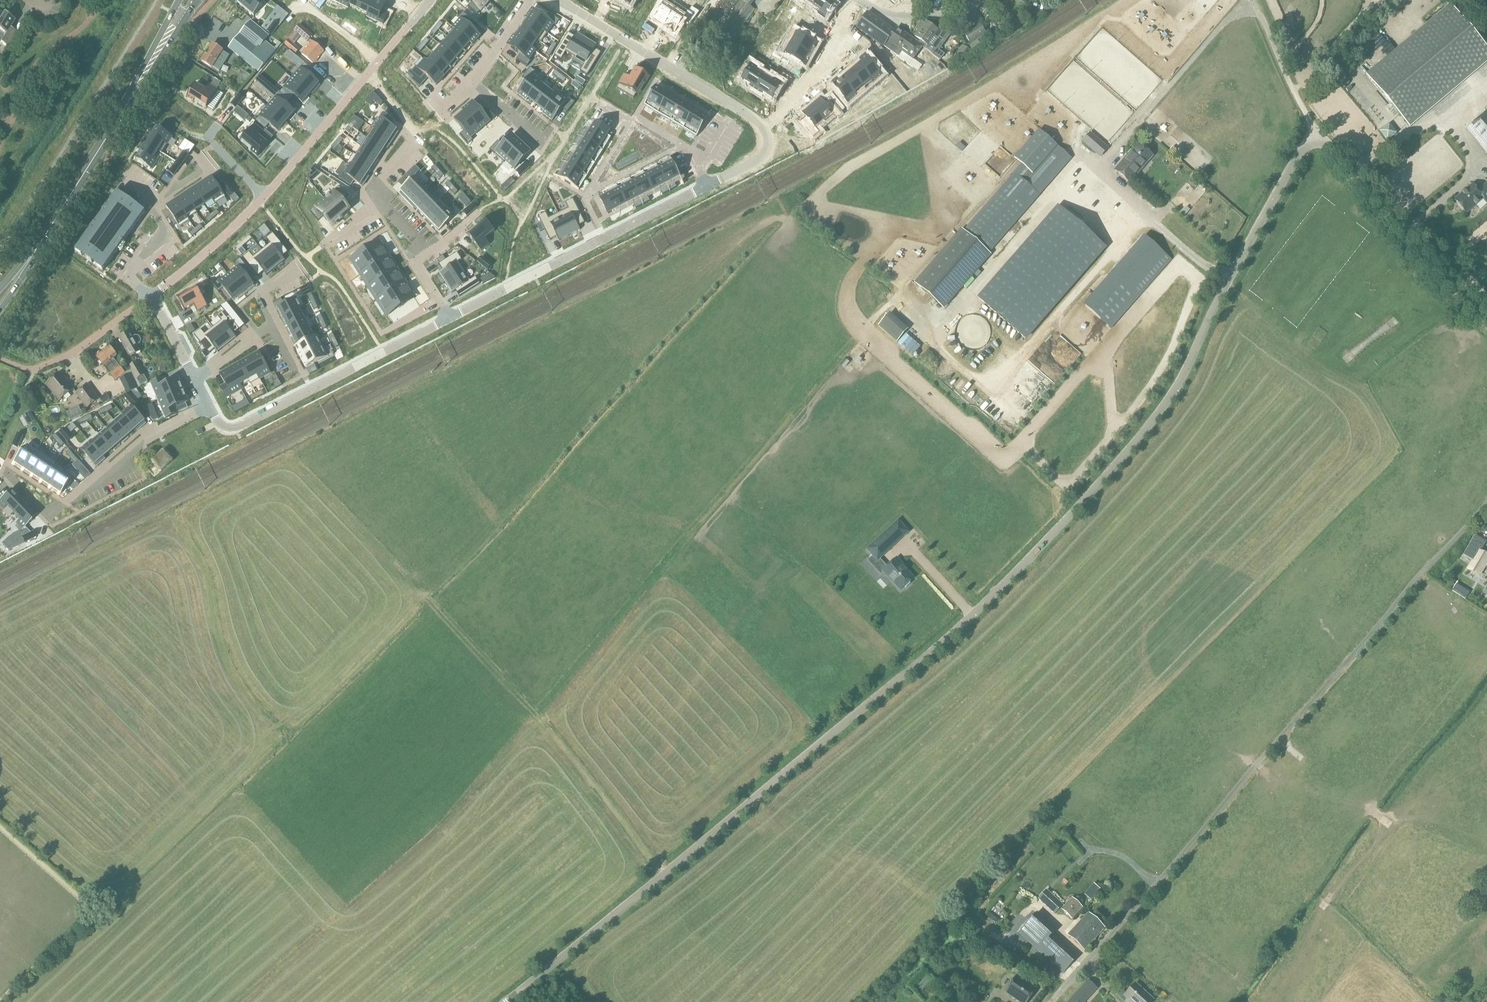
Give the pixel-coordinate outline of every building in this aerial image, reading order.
[(236,2),(237,2),(254,16),(263,5),(262,5),(256,0),(238,0),(236,2)] [(332,0),(348,8),(349,6),(352,0),(332,0)] [(349,6),(358,11),(364,0),(352,0),(349,6)] [(358,11),(368,15),(376,0),(364,0),(358,11)] [(366,19),(376,25),(377,22),(383,25),(389,14),(383,11),(387,3),(380,0),(376,0),(368,15),(366,19)] [(472,3),(467,8),(476,16),(481,11),(489,1),(487,0),(468,0),(472,3)] [(653,21),(663,27),(664,27),(675,9),(665,3),(667,0),(659,0),(655,5),(660,9),(653,21)] [(698,0),(703,9),(710,5),(707,0),(698,0)] [(716,35),(729,45),(755,10),(750,6),(755,0),(741,0),(716,35)] [(786,0),(777,11),(781,14),(789,3),(786,0)] [(811,7),(819,13),(817,15),(824,20),(835,6),(827,0),(816,0),(811,7)] [(1486,58),(1486,48),(1450,4),(1366,75),(1408,125),(1486,58)] [(663,27),(663,28),(673,35),(674,34),(675,35),(683,23),(688,27),(699,12),(692,7),(686,16),(675,9),(664,27),(663,27)] [(532,10),(526,19),(528,21),(528,20),(547,34),(554,25),(555,26),(559,20),(549,13),(545,19),(532,10)] [(460,19),(452,28),(454,29),(455,29),(470,43),(472,45),(480,36),(468,26),(472,21),(463,13),(458,18),(460,19)] [(0,20),(0,32),(5,35),(0,43),(9,48),(18,34),(9,28),(14,21),(3,14),(3,16),(0,20)] [(867,14),(856,28),(859,30),(883,47),(884,46),(899,57),(902,52),(913,59),(921,47),(896,29),(894,33),(867,14)] [(528,21),(522,29),(539,41),(539,42),(541,43),(547,34),(528,20),(528,21)] [(918,30),(914,35),(921,40),(918,44),(925,49),(924,50),(939,62),(944,55),(938,51),(940,49),(950,35),(947,33),(939,27),(937,31),(921,20),(916,29),(918,30)] [(287,21),(276,34),(285,42),(295,28),(287,21)] [(250,22),(229,49),(258,73),(274,51),(263,42),(268,36),(250,22)] [(274,22),(267,31),(272,35),(279,25),(274,22)] [(980,24),(965,34),(971,43),(986,33),(980,24)] [(300,25),(294,31),(296,32),(300,36),(307,42),(309,40),(313,35),(304,29),(300,25)] [(790,43),(790,44),(812,56),(816,48),(814,47),(816,43),(804,37),(807,31),(796,25),(792,31),(796,33),(790,43)] [(454,29),(447,37),(463,51),(470,43),(455,29),(454,29)] [(516,38),(533,50),(534,50),(539,42),(539,41),(522,29),(516,38)] [(285,44),(285,45),(294,52),(295,54),(299,49),(298,48),(293,44),(300,36),(296,32),(294,34),(285,44)] [(568,33),(554,56),(561,60),(566,52),(575,58),(586,40),(577,34),(577,33),(574,37),(568,33)] [(994,33),(988,39),(994,45),(1000,39),(994,33)] [(514,36),(507,46),(520,55),(516,60),(527,67),(531,62),(529,61),(535,51),(534,50),(533,50),(516,38),(514,36)] [(441,45),(440,45),(456,59),(463,51),(447,37),(441,45)] [(310,45),(302,54),(312,64),(323,51),(312,42),(309,40),(307,42),(310,45)] [(575,58),(574,60),(583,66),(580,72),(587,76),(601,53),(595,49),(597,45),(596,45),(596,46),(586,40),(575,58)] [(775,49),(772,55),(789,64),(791,59),(804,65),(805,62),(808,63),(812,56),(790,44),(790,43),(787,41),(781,52),(775,49)] [(439,43),(431,52),(433,54),(433,53),(449,67),(456,59),(440,45),(441,45),(439,43)] [(212,45),(202,61),(211,68),(212,67),(218,72),(229,56),(222,52),(222,51),(212,45)] [(963,46),(959,51),(965,56),(969,50),(963,46)] [(426,61),(442,75),(449,67),(433,53),(433,54),(426,61)] [(862,63),(859,66),(874,83),(887,72),(879,63),(874,67),(866,57),(860,61),(862,63)] [(742,58),(736,66),(745,72),(751,63),(742,58)] [(413,74),(410,77),(419,87),(424,82),(421,80),(425,75),(436,86),(444,77),(442,75),(426,61),(425,60),(417,68),(415,67),(411,72),(413,74)] [(282,76),(286,65),(272,61),(266,82),(271,84),(274,74),(282,76)] [(300,69),(292,78),(310,94),(319,84),(310,77),(314,72),(305,64),(300,69)] [(745,73),(741,79),(751,85),(750,87),(756,91),(766,76),(757,71),(758,69),(751,64),(745,73)] [(859,66),(850,73),(864,89),(865,91),(874,83),(859,66)] [(527,82),(517,94),(527,101),(528,99),(539,84),(540,84),(543,81),(534,73),(535,72),(530,68),(522,78),(527,82)] [(625,74),(616,89),(633,99),(636,95),(637,95),(636,94),(643,83),(645,84),(649,76),(635,68),(630,78),(625,74)] [(850,73),(842,80),(856,95),(864,89),(850,73)] [(766,76),(756,91),(762,95),(763,93),(773,99),(782,84),(775,79),(773,82),(766,76)] [(292,78),(280,92),(290,101),(294,96),(302,103),(310,94),(292,78)] [(837,81),(832,85),(841,95),(836,99),(844,109),(857,97),(856,95),(842,80),(839,83),(837,81)] [(195,83),(187,98),(194,102),(195,100),(207,107),(206,108),(207,108),(213,111),(224,95),(218,91),(217,90),(211,86),(209,85),(205,90),(196,84),(195,83)] [(539,84),(528,99),(536,105),(548,91),(548,90),(540,84),(539,84)] [(655,87),(644,105),(658,113),(669,95),(655,87)] [(548,91),(536,105),(544,112),(545,112),(558,95),(549,88),(548,90),(548,91)] [(280,92),(268,107),(286,122),(294,113),(286,106),(290,101),(280,92)] [(373,92),(366,101),(370,104),(374,100),(380,105),(382,102),(373,92)] [(544,112),(543,114),(552,121),(562,109),(567,113),(575,103),(569,99),(568,100),(559,93),(558,95),(545,112),(544,112)] [(882,94),(873,99),(875,101),(877,105),(879,104),(881,107),(889,102),(882,94)] [(238,95),(231,104),(236,108),(243,98),(238,95)] [(669,95),(658,113),(670,121),(681,103),(669,95)] [(820,99),(812,106),(825,122),(834,115),(838,120),(844,115),(830,97),(824,102),(820,98),(820,99)] [(681,103),(670,121),(683,129),(694,111),(681,103)] [(470,105),(463,111),(464,113),(465,112),(480,130),(489,122),(474,104),(471,107),(470,105)] [(806,117),(800,122),(813,138),(828,126),(825,122),(812,106),(803,113),(803,112),(802,113),(806,117)] [(238,107),(234,112),(244,120),(248,115),(238,107)] [(268,107),(256,121),(265,129),(269,125),(278,132),(286,122),(268,107)] [(488,107),(484,112),(493,120),(497,116),(488,107)] [(694,111),(683,129),(697,137),(708,119),(694,111)] [(1467,128),(1481,144),(1485,141),(1486,144),(1486,111),(1467,128)] [(464,113),(455,121),(464,131),(459,135),(468,145),(473,140),(471,138),(480,130),(465,112),(464,113)] [(377,118),(371,128),(373,129),(373,128),(390,140),(396,131),(396,130),(390,126),(393,121),(383,114),(379,119),(377,118)] [(253,123),(240,139),(242,140),(241,141),(242,141),(242,140),(252,149),(251,151),(257,157),(268,144),(268,143),(267,144),(260,137),(264,132),(253,123)] [(1387,141),(1396,134),(1389,124),(1380,131),(1387,141)] [(301,142),(299,139),(302,137),(291,125),(278,137),(291,151),(301,142)] [(593,127),(585,140),(603,151),(611,138),(606,135),(602,132),(598,130),(593,127)] [(149,136),(145,142),(158,151),(163,143),(167,145),(172,137),(157,128),(151,138),(149,136)] [(373,129),(367,138),(384,149),(390,140),(373,128),(373,129)] [(1096,152),(1103,144),(1090,134),(1083,141),(1096,152)] [(503,145),(495,154),(504,163),(506,161),(505,161),(521,144),(512,135),(503,145)] [(1037,135),(1015,158),(1022,165),(1031,173),(1032,173),(1053,149),(1037,135)] [(367,138),(361,146),(378,158),(384,149),(367,138)] [(585,140),(577,153),(595,164),(603,151),(585,140)] [(498,141),(489,150),(494,155),(495,154),(503,145),(498,141)] [(143,150),(137,160),(152,169),(157,161),(153,159),(158,151),(145,142),(141,148),(143,150)] [(1129,183),(1152,156),(1138,143),(1115,170),(1129,183)] [(521,144),(505,161),(506,161),(514,169),(530,152),(521,144)] [(355,155),(355,156),(372,167),(378,158),(361,146),(355,155)] [(1036,196),(1070,158),(1056,146),(1022,184),(1033,193),(1036,196)] [(183,152),(176,162),(181,165),(188,156),(183,152)] [(577,153),(569,166),(587,177),(595,164),(577,153)] [(353,154),(347,164),(349,165),(350,164),(367,175),(372,167),(355,156),(355,155),(353,154)] [(670,158),(656,165),(666,184),(680,177),(670,158)] [(176,162),(169,172),(174,175),(181,165),(176,162)] [(525,163),(516,172),(520,176),(529,168),(525,163)] [(349,165),(339,179),(350,186),(354,181),(362,187),(369,177),(367,175),(350,164),(349,165)] [(656,165),(643,172),(653,191),(666,184),(656,165)] [(1032,203),(1028,200),(1033,193),(1021,183),(1031,173),(1022,165),(964,232),(962,230),(914,283),(944,309),(990,256),(988,253),(1032,203)] [(415,166),(407,174),(412,178),(420,171),(415,166)] [(569,166),(561,179),(579,190),(587,177),(569,166)] [(312,167),(308,179),(310,182),(320,173),(312,167)] [(643,172),(630,179),(639,197),(653,191),(643,172)] [(404,189),(401,192),(409,200),(422,187),(422,188),(425,184),(417,176),(413,180),(404,189)] [(213,178),(204,184),(214,199),(213,200),(216,204),(226,197),(212,177),(213,178)] [(630,179),(616,186),(626,204),(639,197),(630,179)] [(227,183),(222,187),(235,203),(239,199),(227,183)] [(204,184),(195,190),(204,205),(213,200),(214,199),(204,184)] [(1478,191),(1472,184),(1454,199),(1465,213),(1484,198),(1486,202),(1486,184),(1478,191)] [(616,186),(602,193),(605,198),(607,202),(610,207),(612,211),(626,204),(616,186)] [(339,187),(325,199),(340,217),(341,217),(350,209),(342,201),(347,197),(339,187)] [(422,187),(409,200),(416,207),(429,195),(422,188),(422,187)] [(195,190),(186,196),(195,211),(196,211),(204,205),(195,190)] [(1124,227),(1133,217),(1111,196),(1110,197),(1104,191),(1096,200),(1103,206),(1099,211),(1101,213),(1095,219),(1108,232),(1118,221),(1124,227)] [(77,248),(75,251),(82,256),(84,253),(88,256),(86,259),(92,263),(94,260),(98,263),(96,266),(103,271),(105,268),(118,250),(123,243),(145,212),(117,192),(77,248)] [(980,194),(971,203),(977,208),(985,200),(980,194)] [(429,195),(416,207),(424,215),(437,203),(436,202),(429,195)] [(186,196),(177,202),(188,219),(197,213),(196,211),(195,211),(186,196)] [(437,203),(424,215),(431,223),(448,207),(447,207),(439,198),(436,202),(437,203)] [(1053,198),(964,298),(1019,348),(1109,247),(1053,198)] [(325,199),(310,212),(318,221),(323,217),(331,226),(334,223),(335,225),(342,219),(341,217),(340,217),(325,199)] [(568,209),(558,214),(569,235),(579,230),(580,230),(578,226),(585,223),(573,199),(565,203),(568,209)] [(167,207),(166,207),(172,215),(168,217),(174,226),(177,224),(180,227),(190,221),(188,219),(177,202),(168,208),(167,207)] [(473,204),(463,212),(467,216),(477,208),(473,204)] [(448,207),(431,223),(439,231),(455,215),(448,207)] [(541,222),(537,224),(540,232),(545,229),(550,240),(557,237),(559,241),(559,240),(569,235),(558,214),(549,218),(546,213),(538,216),(541,222)] [(468,235),(481,251),(489,244),(485,239),(495,232),(484,219),(477,225),(479,226),(469,235),(468,235)] [(264,225),(260,229),(265,236),(270,232),(264,225)] [(1151,228),(1111,274),(1126,287),(1132,292),(1139,298),(1178,250),(1151,228)] [(271,244),(262,250),(275,267),(284,260),(285,261),(285,260),(282,257),(281,256),(287,252),(288,253),(288,252),(273,233),(267,239),(271,244)] [(380,244),(352,261),(385,313),(413,295),(380,244)] [(250,252),(243,258),(258,276),(257,275),(263,271),(264,272),(266,275),(267,275),(267,274),(275,267),(262,250),(253,257),(250,252)] [(440,264),(439,264),(443,271),(439,273),(439,274),(440,273),(446,283),(464,271),(458,262),(462,260),(457,253),(446,260),(440,264)] [(443,255),(437,260),(440,264),(446,260),(443,255)] [(482,257),(478,262),(487,270),(491,265),(482,257)] [(238,267),(228,274),(243,293),(253,285),(250,281),(243,273),(248,269),(240,259),(235,263),(238,267)] [(464,271),(446,283),(452,292),(451,293),(452,293),(455,291),(459,297),(480,284),(476,277),(470,280),(464,271)] [(216,278),(211,282),(218,292),(223,288),(234,301),(243,293),(228,274),(219,282),(216,278)] [(1111,274),(1083,306),(1105,324),(1110,329),(1111,329),(1139,298),(1132,292),(1126,287),(1111,274)] [(307,285),(300,288),(304,296),(311,293),(307,285)] [(184,293),(176,297),(185,312),(185,311),(194,305),(197,311),(207,305),(197,287),(197,288),(185,295),(184,293)] [(296,298),(276,309),(278,308),(283,318),(301,309),(296,298)] [(222,321),(213,328),(227,344),(236,337),(236,338),(237,338),(234,334),(233,333),(238,329),(239,330),(240,330),(231,318),(236,314),(231,308),(226,312),(224,311),(218,316),(222,321)] [(301,309),(283,318),(288,327),(306,318),(301,309)] [(306,318),(288,327),(293,337),(311,328),(314,327),(308,317),(306,318)] [(120,323),(118,328),(125,331),(127,326),(120,323)] [(971,335),(982,339),(985,330),(974,325),(971,335)] [(201,329),(194,335),(209,354),(210,353),(209,352),(214,348),(215,349),(218,352),(218,351),(227,344),(213,328),(205,335),(201,329)] [(311,328),(293,337),(298,346),(298,347),(316,337),(311,328)] [(130,332),(120,339),(129,356),(140,351),(137,345),(140,344),(141,340),(139,336),(136,335),(132,337),(130,332)] [(298,346),(296,347),(301,357),(323,346),(318,336),(316,337),(298,347),(298,346)] [(930,354),(939,343),(931,336),(922,347),(930,354)] [(323,346),(301,357),(306,367),(328,356),(323,346)] [(110,348),(98,359),(103,364),(110,373),(116,380),(125,373),(119,366),(111,357),(115,354),(110,348)] [(259,354),(249,359),(260,379),(270,373),(259,354)] [(249,359),(240,365),(250,382),(249,382),(250,385),(260,379),(249,359)] [(136,363),(130,367),(141,386),(148,382),(136,363)] [(240,365),(230,370),(240,388),(241,387),(249,382),(250,382),(240,365)] [(230,370),(221,375),(226,385),(221,388),(226,398),(242,389),(241,387),(240,388),(230,370)] [(60,373),(46,385),(59,400),(73,389),(60,373)] [(132,373),(120,379),(127,393),(139,388),(132,373)] [(162,379),(151,383),(159,400),(183,390),(180,382),(177,383),(176,380),(165,384),(162,379)] [(89,385),(77,393),(87,407),(99,399),(89,385)] [(183,390),(159,400),(166,418),(168,417),(176,414),(177,413),(174,408),(186,403),(184,399),(186,398),(183,390)] [(130,393),(125,397),(132,405),(133,407),(138,403),(130,393)] [(152,404),(143,408),(147,413),(155,410),(152,404)] [(131,406),(122,414),(136,429),(135,429),(137,431),(146,423),(131,406)] [(78,408),(68,413),(71,420),(81,416),(78,408)] [(122,414),(114,421),(115,423),(116,423),(128,436),(135,429),(136,429),(122,414)] [(115,423),(108,430),(119,443),(128,436),(116,423),(115,423)] [(99,435),(98,435),(111,450),(119,443),(108,430),(106,428),(99,435)] [(65,429),(60,433),(68,442),(72,438),(65,429)] [(96,433),(88,440),(103,457),(104,457),(111,450),(98,435),(99,435),(97,433),(96,433)] [(17,434),(12,445),(18,448),(22,437),(17,434)] [(88,440),(80,448),(96,467),(105,459),(104,457),(103,457),(88,440)] [(27,445),(15,464),(24,470),(37,451),(27,445)] [(164,450),(152,460),(159,470),(172,460),(164,450)] [(37,451),(24,470),(33,476),(46,457),(37,451)] [(46,457),(33,476),(42,482),(52,467),(53,467),(55,463),(46,457)] [(78,461),(73,465),(85,479),(90,474),(89,473),(78,461)] [(52,467),(42,482),(51,488),(61,473),(61,472),(53,467),(52,467)] [(61,473),(51,488),(61,494),(72,477),(63,471),(62,470),(61,472),(61,473)] [(0,500),(0,506),(3,509),(6,506),(13,513),(25,502),(20,498),(19,497),(18,499),(10,490),(0,500)] [(25,502),(13,513),(20,520),(16,523),(22,530),(35,517),(27,509),(29,507),(25,502)] [(877,560),(908,532),(898,521),(867,549),(877,560)] [(33,532),(22,537),(25,543),(35,537),(33,532)] [(1481,551),(1485,542),(1475,536),(1463,556),(1473,562),(1468,570),(1478,576),(1485,565),(1486,566),(1486,554),(1481,551)] [(906,588),(910,584),(910,581),(913,578),(902,567),(904,566),(897,558),(883,571),(901,590),(903,588),(906,588)] [(1464,598),(1469,590),(1457,583),(1453,590),(1464,598)] [(1054,914),(1063,905),(1047,890),(1038,899),(1054,914)] [(1071,919),(1082,908),(1072,898),(1062,910),(1071,919)] [(1063,972),(1076,958),(1051,935),(1055,930),(1035,913),(1019,931),(1063,972)] [(1084,950),(1097,937),(1105,928),(1089,913),(1068,935),(1084,950)] [(1036,989),(1017,976),(1006,992),(1013,997),(1011,999),(1015,1001),(1026,1001),(1036,989)] [(1068,1001),(1082,1001),(1095,987),(1088,981),(1068,1001)] [(1153,1000),(1136,984),(1124,996),(1131,1001),(1151,1001),(1153,1000)] [(1463,998),(1464,1001),(1470,1001),(1482,999),(1480,994),(1463,998)]
